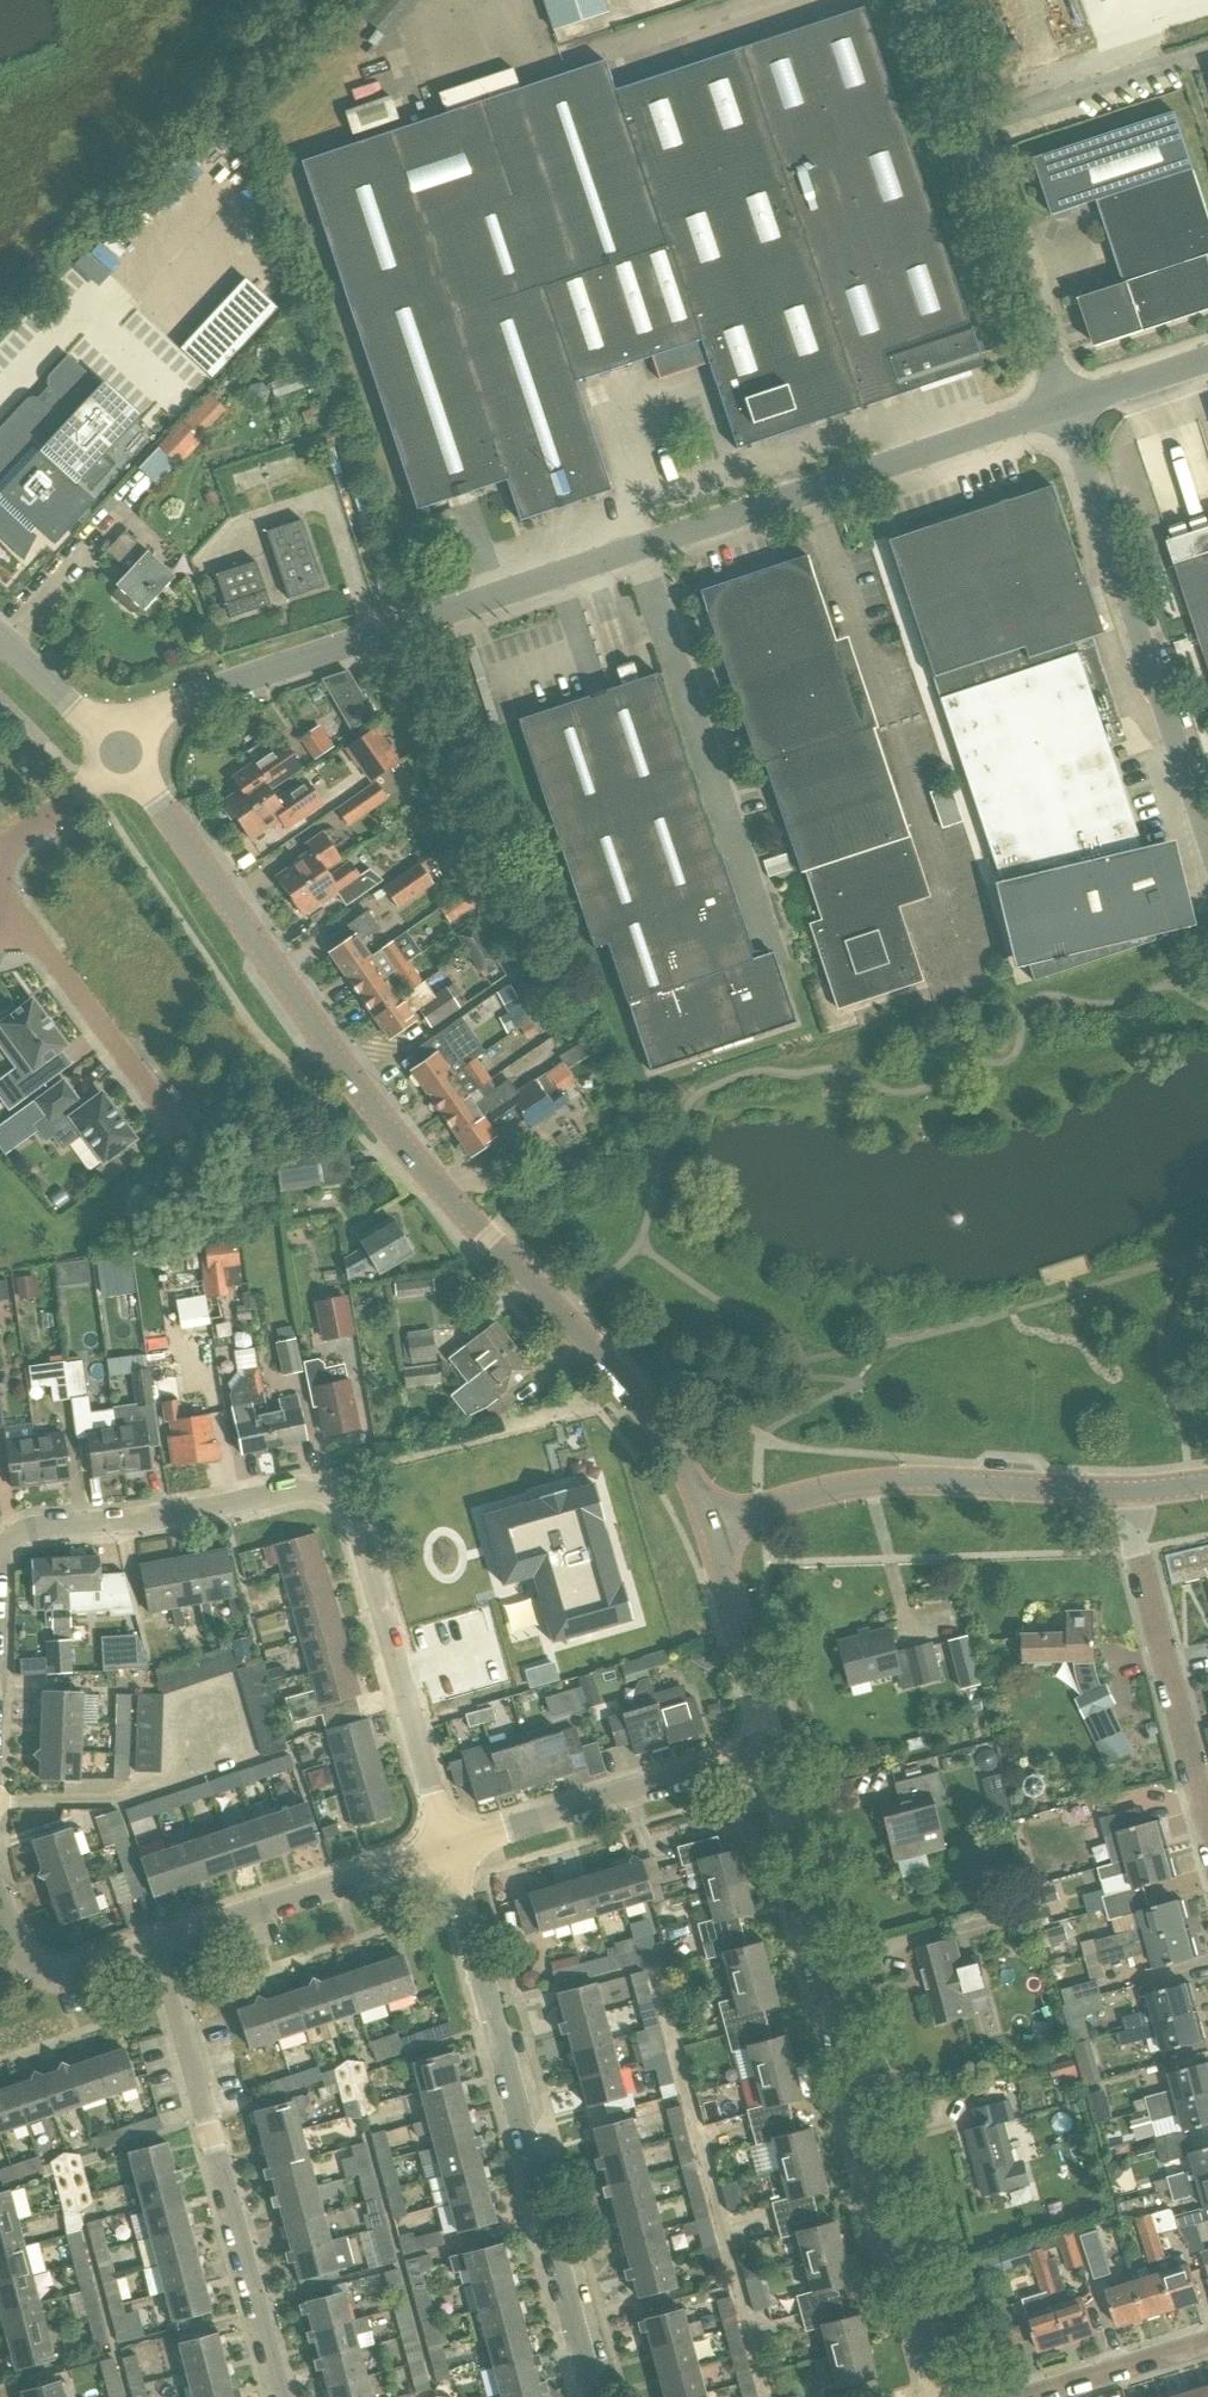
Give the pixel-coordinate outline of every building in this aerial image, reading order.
[(406,0),(383,0),(372,13),(385,24),(406,0)] [(552,31),(609,12),(605,0),(542,0),(552,31)] [(678,8),(707,1),(706,0),(676,0),(678,8)] [(983,367),(863,7),(614,90),(604,60),(519,89),(513,68),(438,93),(445,113),(300,162),(416,510),(506,480),(519,520),(610,490),(574,382),(652,356),(658,376),(707,360),(736,449),(983,367)] [(352,135),(398,119),(390,96),(345,111),(352,135)] [(1175,112),(1034,159),(1053,216),(1097,201),(1124,282),(1079,297),(1096,347),(1207,310),(1207,258),(1207,256),(1207,212),(1175,112)] [(263,223),(237,197),(226,208),(216,197),(200,212),(237,249),(263,223)] [(263,271),(273,251),(261,245),(252,265),(263,271)] [(84,253),(74,265),(98,287),(109,275),(84,253)] [(244,278),(179,349),(212,379),(277,309),(244,278)] [(24,561),(37,536),(32,532),(36,527),(55,544),(95,501),(76,484),(80,480),(85,484),(88,482),(108,469),(112,466),(104,458),(138,421),(136,420),(140,415),(103,381),(99,385),(67,355),(49,375),(47,376),(47,378),(46,380),(46,382),(46,384),(46,386),(47,388),(48,389),(49,390),(51,393),(43,402),(38,397),(30,397),(26,400),(0,428),(0,539),(24,561)] [(317,381),(283,389),(286,402),(321,394),(317,381)] [(255,404),(266,402),(269,391),(261,382),(250,385),(246,396),(255,404)] [(199,437),(226,409),(209,393),(182,421),(181,421),(157,446),(178,466),(202,440),(199,437)] [(337,429),(323,434),(328,449),(337,446),(340,453),(345,452),(342,445),(342,444),(339,436),(337,429)] [(1084,585),(1084,581),(1052,485),(887,540),(933,678),(1000,881),(994,882),(1014,968),(1028,965),(1033,981),(1170,935),(1169,931),(1193,926),(1174,840),(1141,847),(1109,748),(1127,742),(1077,592),(1080,591),(1081,590),(1082,589),(1083,588),(1084,586),(1084,585)] [(288,599),(324,587),(302,519),(266,531),(288,599)] [(1168,541),(1207,664),(1207,528),(1168,541)] [(147,551),(125,531),(106,551),(128,571),(115,585),(119,588),(115,593),(115,598),(130,612),(136,612),(140,608),(143,611),(175,576),(147,551)] [(835,641),(807,555),(699,591),(758,768),(764,766),(800,873),(805,872),(820,919),(808,923),(837,1009),(923,981),(898,907),(930,897),(910,837),(909,837),(873,730),(878,728),(847,637),(835,641)] [(230,618),(270,605),(256,561),(215,574),(230,618)] [(752,959),(657,673),(518,720),(594,948),(607,944),(627,1003),(628,1002),(650,1071),(795,1022),(772,952),(752,959)] [(352,730),(374,717),(352,679),(329,692),(352,730)] [(314,760),(334,746),(320,724),(299,738),(314,760)] [(369,781),(399,762),(376,726),(344,747),(358,768),(360,767),(369,781)] [(274,795),(271,790),(303,768),(283,740),(230,777),(240,791),(224,802),(237,820),(274,795)] [(274,795),(237,820),(249,839),(273,822),(275,825),(280,821),(286,831),(325,804),(308,779),(298,786),(277,800),(274,795)] [(348,826),(388,798),(375,781),(336,808),(348,826)] [(942,828),(963,821),(951,786),(929,792),(942,828)] [(419,812),(426,823),(438,816),(431,805),(419,812)] [(289,896),(326,870),(342,859),(322,831),(304,843),(310,851),(298,859),(299,861),(276,877),(289,896)] [(326,870),(289,896),(302,914),(325,898),(327,901),(338,893),(347,907),(371,891),(361,877),(350,861),(330,876),(326,870)] [(398,909),(434,883),(419,862),(383,887),(398,909)] [(450,924),(478,904),(467,889),(439,909),(450,924)] [(370,956),(360,941),(379,927),(367,910),(346,925),(354,936),(329,953),(344,974),(371,956),(370,956)] [(467,952),(485,939),(474,922),(456,934),(467,952)] [(481,973),(499,962),(485,939),(467,952),(481,973)] [(359,995),(409,961),(394,940),(370,956),(371,956),(344,974),(359,995)] [(423,982),(409,961),(359,995),(374,1017),(423,982)] [(424,981),(423,982),(374,1017),(389,1038),(415,1020),(411,1014),(418,1009),(431,1028),(460,1008),(448,989),(436,997),(424,981)] [(529,1020),(529,1019),(510,983),(497,992),(507,1013),(499,1017),(506,1032),(519,1026),(520,1027),(529,1020)] [(51,1078),(41,1064),(66,1046),(32,999),(0,1023),(0,1026),(26,1061),(8,1074),(25,1097),(51,1078)] [(411,1074),(409,1077),(415,1087),(421,1085),(426,1093),(476,1057),(476,1058),(485,1052),(461,1017),(423,1044),(426,1048),(432,1056),(419,1065),(411,1071),(412,1073),(411,1074)] [(441,1113),(491,1078),(476,1058),(426,1093),(441,1113)] [(497,1087),(491,1080),(492,1080),(491,1078),(441,1113),(455,1134),(517,1090),(509,1079),(497,1087)] [(517,1090),(455,1134),(461,1142),(457,1147),(463,1156),(469,1154),(471,1156),(497,1138),(493,1133),(522,1113),(533,1128),(557,1111),(534,1079),(517,1090)] [(83,1108),(63,1082),(37,1101),(47,1116),(34,1125),(46,1140),(53,1135),(62,1148),(82,1133),(104,1162),(118,1152),(120,1155),(134,1145),(131,1142),(135,1139),(102,1094),(83,1108)] [(0,1126),(0,1150),(3,1155),(24,1139),(10,1119),(0,1126)] [(281,1185),(319,1179),(314,1151),(277,1156),(281,1185)] [(61,1188),(49,1196),(57,1208),(69,1200),(61,1188)] [(383,1272),(416,1253),(413,1249),(414,1247),(410,1240),(408,1240),(395,1217),(362,1237),(367,1246),(347,1258),(350,1277),(377,1261),(383,1272)] [(226,1287),(223,1268),(240,1265),(237,1235),(203,1240),(211,1297),(229,1295),(228,1286),(226,1287)] [(194,1239),(183,1240),(188,1269),(198,1267),(194,1239)] [(182,1243),(170,1245),(174,1269),(186,1267),(182,1243)] [(132,1278),(130,1259),(96,1263),(99,1283),(132,1278)] [(57,1289),(71,1287),(68,1263),(54,1265),(57,1289)] [(34,1277),(18,1279),(19,1289),(35,1288),(34,1277)] [(397,1297),(435,1292),(434,1278),(395,1283),(397,1297)] [(151,1289),(153,1325),(177,1324),(175,1288),(151,1289)] [(344,1296),(317,1302),(324,1341),(352,1336),(344,1296)] [(217,1329),(218,1304),(191,1303),(190,1328),(217,1329)] [(468,1381),(515,1345),(496,1320),(449,1356),(468,1380),(464,1383),(469,1382),(468,1381)] [(280,1342),(275,1343),(283,1375),(303,1371),(296,1338),(295,1338),(294,1339),(291,1326),(277,1329),(280,1342)] [(411,1364),(437,1360),(433,1328),(407,1332),(411,1364)] [(514,1409),(517,1406),(505,1390),(533,1369),(515,1345),(468,1381),(469,1382),(464,1383),(449,1395),(467,1417),(488,1407),(493,1413),(514,1409)] [(325,1367),(324,1363),(317,1358),(302,1362),(312,1408),(322,1406),(328,1433),(359,1426),(351,1390),(345,1363),(325,1367)] [(70,1398),(70,1397),(87,1395),(82,1360),(65,1362),(65,1361),(64,1361),(70,1398)] [(70,1398),(64,1361),(29,1366),(32,1387),(46,1385),(46,1386),(51,1386),(53,1401),(71,1398),(70,1397),(70,1398)] [(406,1388),(441,1383),(439,1364),(403,1368),(406,1388)] [(243,1376),(229,1392),(233,1409),(242,1452),(275,1445),(268,1412),(267,1412),(259,1366),(257,1367),(242,1370),(243,1376)] [(157,1424),(159,1424),(150,1368),(131,1370),(135,1403),(113,1407),(115,1423),(122,1471),(125,1471),(129,1478),(142,1476),(145,1468),(151,1467),(145,1429),(157,1428),(157,1424)] [(268,1412),(275,1445),(308,1438),(299,1395),(279,1399),(281,1409),(268,1412)] [(179,1400),(162,1403),(165,1423),(167,1423),(166,1421),(171,1420),(174,1435),(170,1436),(174,1464),(220,1457),(218,1440),(215,1441),(211,1413),(182,1417),(179,1400)] [(95,1475),(122,1471),(115,1423),(87,1428),(95,1475)] [(61,1487),(63,1480),(70,1479),(62,1431),(35,1435),(42,1483),(44,1483),(48,1489),(61,1487)] [(13,1487),(42,1483),(35,1435),(5,1440),(13,1487)] [(548,1485),(494,1501),(514,1569),(543,1561),(562,1626),(642,1603),(632,1566),(629,1567),(611,1505),(613,1505),(603,1469),(575,1477),(574,1475),(548,1483),(548,1485)] [(285,1579),(325,1568),(315,1532),(274,1544),(285,1579)] [(1165,1555),(1173,1585),(1207,1577),(1207,1545),(1165,1555)] [(227,1548),(198,1553),(206,1600),(210,1599),(228,1596),(232,1616),(242,1615),(238,1594),(235,1594),(227,1548)] [(198,1553),(169,1558),(177,1605),(181,1604),(199,1601),(203,1622),(213,1620),(210,1599),(206,1600),(198,1553)] [(99,1555),(67,1557),(69,1593),(68,1593),(69,1604),(69,1605),(70,1605),(70,1613),(109,1610),(109,1616),(134,1615),(123,1573),(100,1574),(100,1573),(99,1555)] [(67,1557),(32,1559),(34,1593),(34,1595),(35,1611),(45,1610),(45,1625),(52,1625),(52,1630),(70,1628),(71,1628),(70,1605),(69,1606),(69,1604),(68,1593),(69,1593),(67,1557)] [(169,1558),(140,1563),(148,1610),(171,1606),(175,1627),(185,1625),(181,1604),(177,1605),(169,1558)] [(294,1614),(335,1603),(325,1568),(285,1579),(294,1614)] [(304,1649),(345,1638),(335,1603),(294,1614),(304,1649)] [(1094,1659),(1093,1614),(1070,1615),(1071,1634),(1025,1635),(1026,1661),(1036,1660),(1036,1665),(1053,1664),(1052,1660),(1074,1659),(1075,1670),(1077,1677),(1079,1684),(1083,1695),(1076,1699),(1107,1764),(1134,1752),(1111,1706),(1117,1703),(1107,1684),(1102,1686),(1100,1680),(1098,1674),(1096,1668),(1095,1659),(1094,1659)] [(914,1686),(941,1678),(932,1641),(904,1649),(904,1651),(894,1654),(888,1628),(838,1641),(849,1684),(896,1672),(900,1688),(913,1685),(914,1686)] [(96,1633),(76,1638),(81,1655),(101,1649),(96,1633)] [(966,1636),(949,1640),(961,1688),(979,1683),(966,1636)] [(314,1684),(355,1673),(345,1638),(304,1649),(314,1684)] [(71,1648),(70,1639),(47,1640),(49,1674),(73,1672),(71,1648)] [(237,1669),(237,1668),(229,1645),(216,1649),(225,1673),(236,1669),(237,1669)] [(212,1678),(225,1673),(216,1649),(204,1653),(212,1678)] [(200,1682),(212,1678),(204,1653),(191,1657),(200,1682)] [(187,1686),(200,1682),(191,1657),(179,1662),(187,1686)] [(240,1681),(265,1673),(262,1661),(237,1668),(237,1669),(236,1669),(240,1681)] [(559,1679),(554,1663),(554,1661),(539,1665),(540,1667),(544,1683),(559,1679)] [(175,1690),(187,1686),(179,1662),(167,1666),(175,1690)] [(284,1665),(266,1670),(266,1673),(269,1680),(287,1675),(284,1665)] [(164,1694),(175,1690),(167,1666),(155,1670),(156,1673),(164,1694)] [(243,1693),(269,1686),(265,1673),(240,1681),(243,1693)] [(314,1684),(316,1689),(285,1698),(292,1722),(321,1714),(325,1730),(327,1729),(363,1719),(356,1696),(361,1694),(355,1673),(314,1684)] [(669,1743),(654,1695),(648,1677),(638,1680),(631,1692),(634,1701),(620,1705),(622,1712),(607,1716),(617,1747),(632,1743),(635,1753),(669,1743)] [(247,1706),(273,1698),(269,1686),(243,1693),(247,1706)] [(572,1715),(588,1711),(587,1707),(582,1692),(581,1686),(565,1691),(572,1715)] [(654,1695),(669,1743),(704,1732),(693,1698),(686,1700),(682,1686),(654,1695)] [(582,1692),(587,1707),(601,1703),(596,1688),(582,1692)] [(83,1720),(83,1691),(43,1690),(42,1719),(83,1720)] [(116,1694),(115,1721),(131,1722),(132,1694),(116,1694)] [(137,1706),(163,1707),(164,1694),(137,1694),(137,1706)] [(251,1718),(276,1711),(273,1698),(247,1706),(251,1718)] [(717,1702),(706,1705),(709,1715),(720,1712),(717,1702)] [(163,1720),(163,1707),(137,1706),(137,1719),(163,1720)] [(483,1723),(496,1719),(492,1707),(479,1710),(483,1723)] [(469,1727),(483,1723),(479,1710),(465,1714),(469,1727)] [(255,1731),(280,1723),(276,1711),(251,1718),(255,1731)] [(363,1719),(327,1729),(336,1761),(376,1749),(367,1718),(363,1719)] [(82,1748),(83,1720),(42,1719),(42,1746),(39,1748),(82,1748)] [(162,1733),(163,1720),(137,1719),(136,1732),(162,1733)] [(115,1721),(114,1750),(130,1750),(131,1722),(115,1721)] [(280,1723),(255,1731),(258,1743),(284,1736),(280,1723)] [(523,1735),(537,1783),(573,1772),(570,1761),(584,1757),(575,1726),(561,1730),(561,1732),(553,1734),(550,1726),(523,1735)] [(162,1746),(162,1733),(136,1732),(136,1745),(162,1746)] [(919,1736),(922,1747),(935,1743),(932,1733),(919,1736)] [(512,1790),(537,1783),(523,1735),(489,1745),(499,1776),(507,1774),(512,1790)] [(284,1736),(258,1743),(262,1756),(287,1749),(284,1736)] [(161,1759),(162,1746),(136,1745),(135,1758),(161,1759)] [(507,1774),(499,1776),(489,1745),(462,1753),(463,1758),(450,1762),(457,1787),(471,1783),(476,1801),(512,1790),(507,1774)] [(82,1778),(82,1748),(39,1748),(33,1754),(41,1763),(41,1777),(45,1777),(45,1779),(45,1781),(46,1783),(47,1784),(49,1785),(50,1786),(52,1786),(53,1786),(55,1786),(56,1785),(58,1784),(58,1783),(59,1782),(60,1780),(60,1779),(60,1777),(82,1778)] [(344,1790),(385,1778),(376,1749),(336,1761),(344,1790)] [(129,1781),(130,1750),(114,1750),(113,1780),(129,1781)] [(263,1762),(267,1777),(294,1768),(289,1753),(263,1762)] [(161,1772),(161,1759),(135,1758),(135,1771),(161,1772)] [(263,1762),(235,1772),(240,1786),(267,1777),(263,1762)] [(906,1779),(920,1775),(918,1767),(904,1770),(906,1779)] [(896,1859),(942,1847),(929,1799),(944,1795),(938,1771),(920,1775),(906,1779),(894,1782),(899,1802),(882,1806),(896,1859)] [(208,1781),(213,1795),(240,1786),(235,1772),(208,1781)] [(1036,1798),(1045,1794),(1048,1785),(1043,1777),(1034,1774),(1027,1777),(1024,1787),(1028,1795),(1036,1798)] [(385,1778),(344,1790),(354,1825),(395,1814),(385,1778)] [(208,1781),(181,1790),(185,1804),(213,1795),(208,1781)] [(181,1790),(153,1799),(158,1814),(185,1804),(181,1790)] [(1013,1816),(1008,1795),(989,1800),(994,1821),(1013,1816)] [(1127,1859),(1164,1849),(1156,1821),(1145,1824),(1141,1807),(1131,1809),(1127,1796),(1100,1803),(1104,1817),(1103,1817),(1108,1835),(1119,1832),(1127,1859)] [(158,1814),(153,1799),(125,1808),(130,1823),(158,1814)] [(314,1849),(319,1840),(306,1801),(278,1810),(291,1849),(305,1844),(314,1849)] [(105,1847),(114,1844),(114,1843),(128,1838),(118,1809),(95,1817),(105,1847)] [(263,1858),(291,1849),(278,1810),(251,1819),(263,1858)] [(236,1867),(263,1858),(251,1819),(223,1828),(236,1867)] [(325,1838),(340,1833),(336,1823),(321,1828),(325,1838)] [(40,1868),(80,1854),(71,1827),(32,1840),(41,1866),(40,1868)] [(209,1876),(236,1867),(223,1828),(196,1837),(209,1876)] [(717,1836),(676,1846),(681,1866),(698,1862),(705,1890),(745,1879),(737,1849),(722,1853),(717,1836)] [(181,1885),(209,1876),(196,1837),(169,1846),(181,1885)] [(137,1865),(128,1838),(114,1843),(114,1844),(123,1870),(137,1865)] [(153,1894),(181,1885),(169,1846),(141,1855),(153,1894)] [(1106,1908),(1148,1896),(1145,1885),(1172,1878),(1171,1876),(1177,1874),(1173,1858),(1167,1859),(1164,1849),(1127,1859),(1098,1867),(1101,1881),(1130,1872),(1134,1887),(1102,1896),(1106,1908)] [(51,1894),(89,1881),(80,1854),(40,1868),(36,1876),(46,1881),(51,1894)] [(620,1908),(653,1898),(641,1860),(632,1854),(626,1864),(609,1869),(620,1908)] [(137,1865),(123,1870),(133,1899),(147,1895),(137,1865)] [(597,1915),(620,1908),(609,1869),(585,1877),(597,1915)] [(585,1877),(557,1885),(569,1923),(597,1915),(585,1877)] [(713,1919),(697,1923),(701,1940),(742,1930),(738,1914),(753,1910),(745,1879),(705,1890),(713,1919)] [(60,1922),(99,1909),(89,1881),(51,1894),(60,1922)] [(530,1895),(516,1899),(524,1929),(539,1924),(541,1931),(569,1923),(557,1885),(529,1893),(530,1895)] [(1056,1885),(1036,1890),(1040,1905),(1060,1900),(1056,1885)] [(991,1922),(1034,1911),(1030,1894),(987,1905),(991,1922)] [(1099,1952),(1186,1929),(1183,1919),(1189,1917),(1184,1900),(1178,1902),(1178,1901),(1151,1908),(1148,1896),(1106,1908),(1109,1920),(1141,1911),(1145,1926),(1096,1940),(1099,1952)] [(1046,1947),(1070,1941),(1065,1926),(1042,1932),(1046,1947)] [(1186,1929),(1099,1952),(1103,1965),(1152,1951),(1156,1967),(1200,1955),(1195,1938),(1189,1940),(1186,1929)] [(730,1983),(770,1972),(762,1943),(747,1947),(742,1930),(701,1940),(706,1959),(723,1955),(730,1983)] [(647,1933),(629,1938),(637,1963),(668,1955),(664,1940),(654,1943),(651,1933),(647,1934),(647,1933)] [(608,1955),(601,1957),(605,1972),(637,1963),(629,1938),(605,1945),(608,1955)] [(960,1958),(955,1939),(919,1948),(939,2024),(977,2014),(973,2000),(991,1994),(980,1953),(960,1958)] [(374,1964),(386,2002),(414,1993),(402,1955),(374,1964)] [(578,1955),(567,1959),(573,1980),(605,1972),(601,1957),(580,1963),(578,1955)] [(556,1985),(573,1980),(567,1959),(550,1963),(556,1985)] [(360,2011),(386,2002),(374,1964),(347,1973),(360,2011)] [(630,1974),(637,2002),(652,1998),(644,1970),(630,1974)] [(726,2034),(767,2023),(763,2008),(778,2004),(770,1972),(730,1983),(734,1998),(718,2002),(726,2034)] [(332,2020),(360,2011),(347,1973),(322,1981),(319,1979),(332,2020)] [(307,1986),(292,1991),(305,2029),(332,2020),(319,1979),(312,1976),(307,1986)] [(1066,2004),(1102,1994),(1098,1979),(1062,1989),(1066,2004)] [(565,2021),(604,2011),(597,1982),(557,1993),(565,2021)] [(1126,2030),(1193,2012),(1186,1983),(1148,1994),(1153,2010),(1143,2013),(1142,2012),(1123,2017),(1126,2030)] [(278,2038),(305,2029),(292,1991),(268,1999),(264,1997),(278,2038)] [(278,2038),(264,1997),(258,1994),(253,2004),(237,2009),(250,2047),(278,2038)] [(1071,2019),(1106,2009),(1102,1994),(1066,2004),(1071,2019)] [(659,2025),(652,1998),(637,2002),(644,2029),(659,2025)] [(572,2048),(612,2038),(604,2011),(565,2021),(558,2023),(561,2034),(568,2032),(572,2048)] [(1193,2012),(1126,2030),(1118,2032),(1121,2046),(1149,2039),(1148,2038),(1160,2035),(1164,2050),(1201,2040),(1193,2012)] [(398,2038),(403,2053),(454,2036),(449,2021),(400,2037),(398,2038)] [(755,2076),(794,2066),(786,2036),(771,2040),(767,2023),(726,2034),(731,2052),(747,2047),(755,2076)] [(666,2053),(659,2025),(644,2029),(647,2040),(637,2042),(641,2060),(666,2053)] [(376,2062),(403,2053),(398,2038),(400,2037),(398,2032),(369,2041),(376,2062)] [(579,2076),(619,2066),(612,2038),(572,2048),(579,2076)] [(95,2057),(109,2096),(136,2086),(123,2047),(95,2057)] [(459,2081),(455,2063),(462,2062),(459,2051),(413,2062),(421,2091),(459,2081)] [(666,2053),(641,2060),(645,2071),(655,2069),(659,2087),(674,2082),(666,2053)] [(82,2105),(109,2096),(95,2057),(71,2065),(68,2063),(82,2105)] [(337,2083),(353,2079),(347,2059),(334,2069),(322,2073),(321,2073),(323,2080),(324,2086),(337,2082),(337,2083)] [(347,2059),(353,2079),(367,2076),(363,2061),(347,2059)] [(82,2105),(68,2063),(61,2060),(56,2070),(44,2074),(41,2073),(55,2114),(82,2105)] [(1145,2097),(1149,2109),(1207,2093),(1207,2065),(1207,2063),(1170,2073),(1174,2089),(1145,2097)] [(319,2065),(290,2075),(294,2089),(323,2080),(321,2073),(322,2073),(319,2065)] [(619,2066),(579,2076),(587,2104),(603,2100),(606,2113),(635,2106),(631,2092),(626,2093),(619,2066)] [(751,2127),(792,2116),(788,2101),(802,2097),(794,2066),(755,2076),(762,2105),(746,2109),(751,2127)] [(55,2114),(41,2073),(34,2069),(29,2079),(15,2084),(28,2124),(55,2114)] [(268,2098),(294,2089),(290,2075),(263,2083),(268,2098)] [(358,2098),(372,2095),(367,2076),(353,2079),(358,2098)] [(343,2102),(358,2098),(353,2079),(337,2083),(343,2102)] [(428,2119),(467,2109),(459,2081),(421,2091),(428,2119)] [(28,2124),(15,2084),(0,2089),(0,2130),(1,2133),(28,2124)] [(255,2103),(264,2099),(259,2084),(249,2087),(255,2103)] [(1038,2099),(1047,2143),(1083,2135),(1074,2091),(1038,2099)] [(1108,2124),(1122,2122),(1117,2091),(1103,2093),(1108,2124)] [(1149,2109),(1149,2110),(1152,2121),(1181,2113),(1185,2127),(1155,2135),(1159,2149),(1194,2140),(1190,2128),(1207,2123),(1207,2093),(1149,2109)] [(262,2139),(300,2129),(297,2116),(302,2114),(310,2099),(302,2094),(291,2097),(292,2101),(254,2111),(262,2139)] [(358,2098),(363,2117),(363,2119),(376,2109),(372,2095),(358,2098)] [(363,2119),(363,2117),(358,2098),(343,2102),(346,2117),(363,2119)] [(1015,2164),(1004,2121),(1015,2118),(1010,2101),(974,2110),(979,2127),(968,2130),(984,2195),(1029,2183),(1023,2161),(1015,2164)] [(679,2105),(665,2108),(673,2137),(688,2134),(680,2105),(679,2105)] [(435,2146),(481,2135),(481,2134),(474,2136),(467,2109),(428,2119),(412,2123),(415,2136),(431,2132),(435,2146)] [(159,2114),(120,2128),(125,2142),(164,2129),(159,2114)] [(779,2169),(819,2159),(811,2129),(796,2133),(792,2116),(751,2127),(756,2144),(771,2140),(779,2169)] [(601,2156),(640,2146),(632,2118),(593,2128),(601,2156)] [(125,2142),(120,2128),(92,2137),(97,2152),(125,2142)] [(269,2167),(308,2157),(300,2129),(262,2139),(269,2167)] [(378,2161),(393,2157),(385,2129),(370,2134),(378,2161)] [(695,2161),(688,2134),(673,2137),(680,2165),(695,2161)] [(442,2174),(481,2164),(477,2147),(483,2145),(481,2135),(435,2146),(418,2151),(422,2166),(439,2161),(442,2174)] [(1207,2178),(1207,2148),(1197,2151),(1194,2140),(1159,2149),(1163,2163),(1188,2156),(1188,2155),(1192,2153),(1197,2169),(1186,2173),(1185,2170),(1167,2175),(1171,2189),(1189,2184),(1200,2181),(1207,2178)] [(135,2180),(174,2170),(167,2141),(127,2151),(135,2180)] [(358,2173),(373,2169),(365,2141),(351,2145),(358,2173)] [(608,2184),(647,2174),(640,2146),(601,2156),(594,2158),(597,2169),(604,2168),(608,2184)] [(54,2176),(70,2171),(65,2152),(64,2152),(50,2161),(54,2176)] [(80,2154),(65,2152),(70,2171),(84,2168),(80,2154)] [(12,2164),(17,2179),(43,2170),(39,2155),(12,2164)] [(276,2194),(315,2184),(308,2157),(269,2167),(262,2168),(265,2179),(272,2178),(276,2194)] [(385,2189),(400,2185),(393,2157),(378,2161),(385,2189)] [(776,2220),(816,2209),(812,2194),(827,2190),(819,2159),(779,2169),(787,2197),(771,2202),(776,2220)] [(1111,2179),(1120,2177),(1127,2165),(1125,2159),(1107,2164),(1111,2179)] [(695,2161),(680,2165),(688,2193),(702,2189),(695,2161)] [(12,2164),(0,2168),(0,2184),(17,2179),(12,2164)] [(450,2202),(496,2190),(495,2189),(488,2191),(481,2164),(442,2174),(450,2202)] [(75,2190),(89,2186),(84,2168),(70,2171),(75,2190)] [(174,2170),(135,2180),(135,2181),(142,2208),(142,2209),(182,2198),(181,2197),(177,2181),(177,2179),(183,2178),(180,2168),(174,2170)] [(365,2201),(380,2197),(373,2169),(358,2173),(365,2201)] [(54,2176),(59,2194),(75,2190),(70,2171),(54,2176)] [(615,2212),(654,2202),(647,2174),(608,2184),(601,2185),(604,2197),(611,2195),(615,2212)] [(1178,2229),(1207,2221),(1207,2178),(1200,2181),(1207,2208),(1202,2209),(1202,2208),(1176,2215),(1173,2207),(1172,2207),(1178,2229)] [(283,2222),(322,2212),(319,2199),(338,2194),(336,2187),(339,2186),(337,2179),(315,2185),(315,2184),(276,2194),(270,2196),(273,2207),(279,2206),(283,2222)] [(1193,2198),(1189,2184),(1171,2189),(1174,2202),(1193,2198)] [(393,2219),(407,2214),(400,2185),(385,2189),(393,2219)] [(75,2190),(81,2212),(83,2209),(93,2202),(89,2186),(75,2190)] [(27,2222),(41,2219),(34,2188),(19,2192),(27,2222)] [(18,2218),(11,2189),(0,2192),(0,2223),(18,2218)] [(710,2217),(702,2189),(688,2193),(695,2221),(710,2217)] [(75,2190),(59,2194),(63,2210),(80,2212),(81,2212),(75,2190)] [(496,2190),(450,2202),(457,2230),(496,2220),(491,2202),(498,2200),(496,2190)] [(373,2228),(387,2224),(380,2197),(365,2201),(373,2228)] [(182,2198),(142,2209),(149,2235),(189,2225),(182,2198)] [(622,2240),(662,2229),(654,2202),(615,2212),(622,2240)] [(1158,2234),(1159,2234),(1178,2229),(1172,2207),(1151,2213),(1158,2234)] [(804,2263),(843,2252),(835,2223),(821,2227),(816,2209),(776,2220),(780,2238),(796,2234),(804,2263)] [(330,2240),(330,2239),(322,2212),(283,2222),(291,2250),(330,2240)] [(1159,2234),(1158,2234),(1151,2213),(1136,2218),(1150,2262),(1158,2260),(1166,2257),(1166,2256),(1159,2234)] [(702,2248),(717,2244),(710,2217),(695,2221),(702,2248)] [(26,2246),(18,2218),(0,2223),(0,2253),(26,2246)] [(108,2246),(101,2218),(86,2222),(86,2224),(93,2250),(108,2246)] [(387,2224),(373,2228),(373,2229),(382,2265),(397,2261),(387,2224)] [(156,2263),(196,2253),(189,2225),(149,2235),(156,2263)] [(630,2267),(669,2257),(662,2229),(622,2240),(630,2267)] [(74,2263),(88,2259),(81,2230),(66,2233),(74,2263)] [(444,2243),(440,2230),(424,2234),(413,2237),(412,2231),(397,2235),(403,2254),(444,2243)] [(1095,2280),(1111,2274),(1097,2230),(1080,2235),(1095,2280)] [(1038,2249),(1067,2341),(1095,2333),(1084,2297),(1071,2301),(1063,2276),(1056,2278),(1048,2250),(1062,2245),(1070,2271),(1085,2265),(1074,2231),(1036,2241),(1039,2249),(1038,2249)] [(330,2240),(291,2250),(284,2251),(287,2263),(294,2261),(298,2278),(354,2264),(347,2235),(330,2239),(330,2240)] [(41,2276),(55,2274),(50,2243),(35,2246),(41,2276)] [(470,2282),(510,2272),(502,2243),(463,2254),(463,2252),(449,2255),(453,2272),(467,2269),(470,2282)] [(717,2244),(702,2248),(710,2277),(724,2273),(717,2244)] [(33,2274),(26,2246),(0,2253),(0,2283),(33,2274)] [(93,2250),(101,2278),(115,2274),(108,2246),(93,2250)] [(1006,2269),(1025,2263),(1020,2248),(1001,2254),(1006,2269)] [(1039,2350),(1067,2341),(1038,2249),(1030,2251),(1043,2294),(1038,2296),(1043,2310),(1028,2315),(1039,2350)] [(801,2313),(841,2303),(837,2287),(851,2283),(843,2252),(804,2263),(811,2291),(796,2295),(801,2313)] [(163,2291),(203,2281),(196,2253),(156,2263),(163,2291)] [(429,2293),(423,2271),(434,2268),(430,2253),(404,2260),(414,2297),(429,2293)] [(1162,2273),(1173,2308),(1201,2299),(1190,2264),(1175,2269),(1171,2255),(1166,2256),(1166,2257),(1158,2260),(1162,2273)] [(669,2257),(630,2267),(623,2269),(626,2280),(633,2278),(637,2296),(676,2285),(669,2257)] [(96,2287),(88,2259),(74,2263),(81,2291),(96,2287)] [(393,2308),(408,2304),(399,2267),(384,2271),(393,2308)] [(478,2310),(517,2300),(510,2272),(470,2282),(478,2310)] [(1146,2317),(1173,2308),(1162,2273),(1135,2281),(1146,2317)] [(41,2301),(33,2274),(0,2283),(0,2308),(1,2312),(41,2301)] [(123,2301),(115,2274),(101,2278),(108,2305),(123,2301)] [(203,2281),(163,2291),(171,2319),(210,2309),(203,2281)] [(1118,2325),(1146,2317),(1135,2281),(1107,2290),(1118,2325)] [(81,2291),(88,2318),(103,2315),(96,2287),(81,2291)] [(312,2330),(351,2319),(343,2291),(304,2302),(298,2303),(301,2315),(307,2313),(312,2330)] [(421,2325),(436,2321),(429,2293),(414,2297),(421,2325)] [(716,2300),(723,2328),(738,2324),(731,2296),(716,2300)] [(485,2338),(524,2327),(517,2300),(478,2310),(485,2338)] [(8,2340),(48,2329),(41,2301),(1,2312),(8,2340)] [(123,2301),(108,2305),(118,2343),(133,2338),(123,2301)] [(828,2356),(868,2346),(860,2315),(846,2319),(841,2303),(801,2313),(805,2330),(820,2327),(828,2356)] [(401,2336),(416,2332),(408,2304),(393,2308),(401,2336)] [(651,2347),(690,2337),(683,2308),(637,2320),(640,2332),(647,2330),(651,2347)] [(319,2357),(358,2347),(355,2335),(372,2330),(368,2314),(351,2319),(312,2330),(305,2331),(309,2343),(315,2341),(319,2357)] [(110,2342),(103,2315),(88,2318),(96,2346),(110,2342)] [(436,2321),(421,2325),(436,2381),(451,2377),(446,2359),(443,2349),(436,2321)] [(746,2352),(738,2324),(723,2328),(731,2356),(746,2352)] [(531,2355),(539,2352),(531,2354),(524,2327),(485,2338),(492,2365),(531,2355)] [(48,2329),(8,2340),(16,2368),(56,2358),(48,2329)] [(408,2364),(423,2360),(416,2332),(401,2336),(408,2364)] [(185,2371),(224,2361),(217,2333),(177,2343),(185,2371)] [(659,2375),(698,2365),(690,2337),(651,2347),(659,2375)] [(828,2356),(836,2384),(820,2388),(823,2396),(866,2396),(862,2380),(876,2377),(868,2346),(828,2356)] [(326,2385),(366,2375),(358,2347),(319,2357),(313,2359),(316,2370),(322,2368),(326,2385)] [(499,2393),(546,2381),(546,2380),(538,2382),(534,2366),(541,2363),(539,2352),(531,2355),(492,2365),(499,2393)] [(753,2380),(746,2352),(731,2356),(738,2384),(753,2380)] [(129,2386),(144,2382),(136,2354),(121,2358),(129,2386)] [(416,2392),(431,2389),(423,2360),(408,2364),(416,2392)] [(231,2388),(224,2361),(185,2371),(191,2396),(200,2396),(231,2389),(231,2388)] [(705,2392),(698,2365),(659,2375),(664,2396),(687,2396),(705,2392)] [(124,2393),(116,2366),(101,2369),(109,2396),(110,2396),(124,2393)] [(366,2375),(326,2385),(330,2396),(371,2396),(366,2375)] [(61,2380),(21,2390),(23,2396),(66,2396),(61,2380)] [(738,2384),(742,2396),(758,2396),(753,2380),(738,2384)] [(499,2393),(500,2396),(542,2396),(541,2393),(549,2391),(546,2381),(499,2393)] [(144,2382),(129,2386),(132,2396),(148,2396),(144,2382)] [(239,2386),(231,2388),(231,2389),(200,2396),(242,2396),(239,2386)] [(1197,2390),(1199,2396),(1207,2396),(1207,2387),(1197,2390)]
